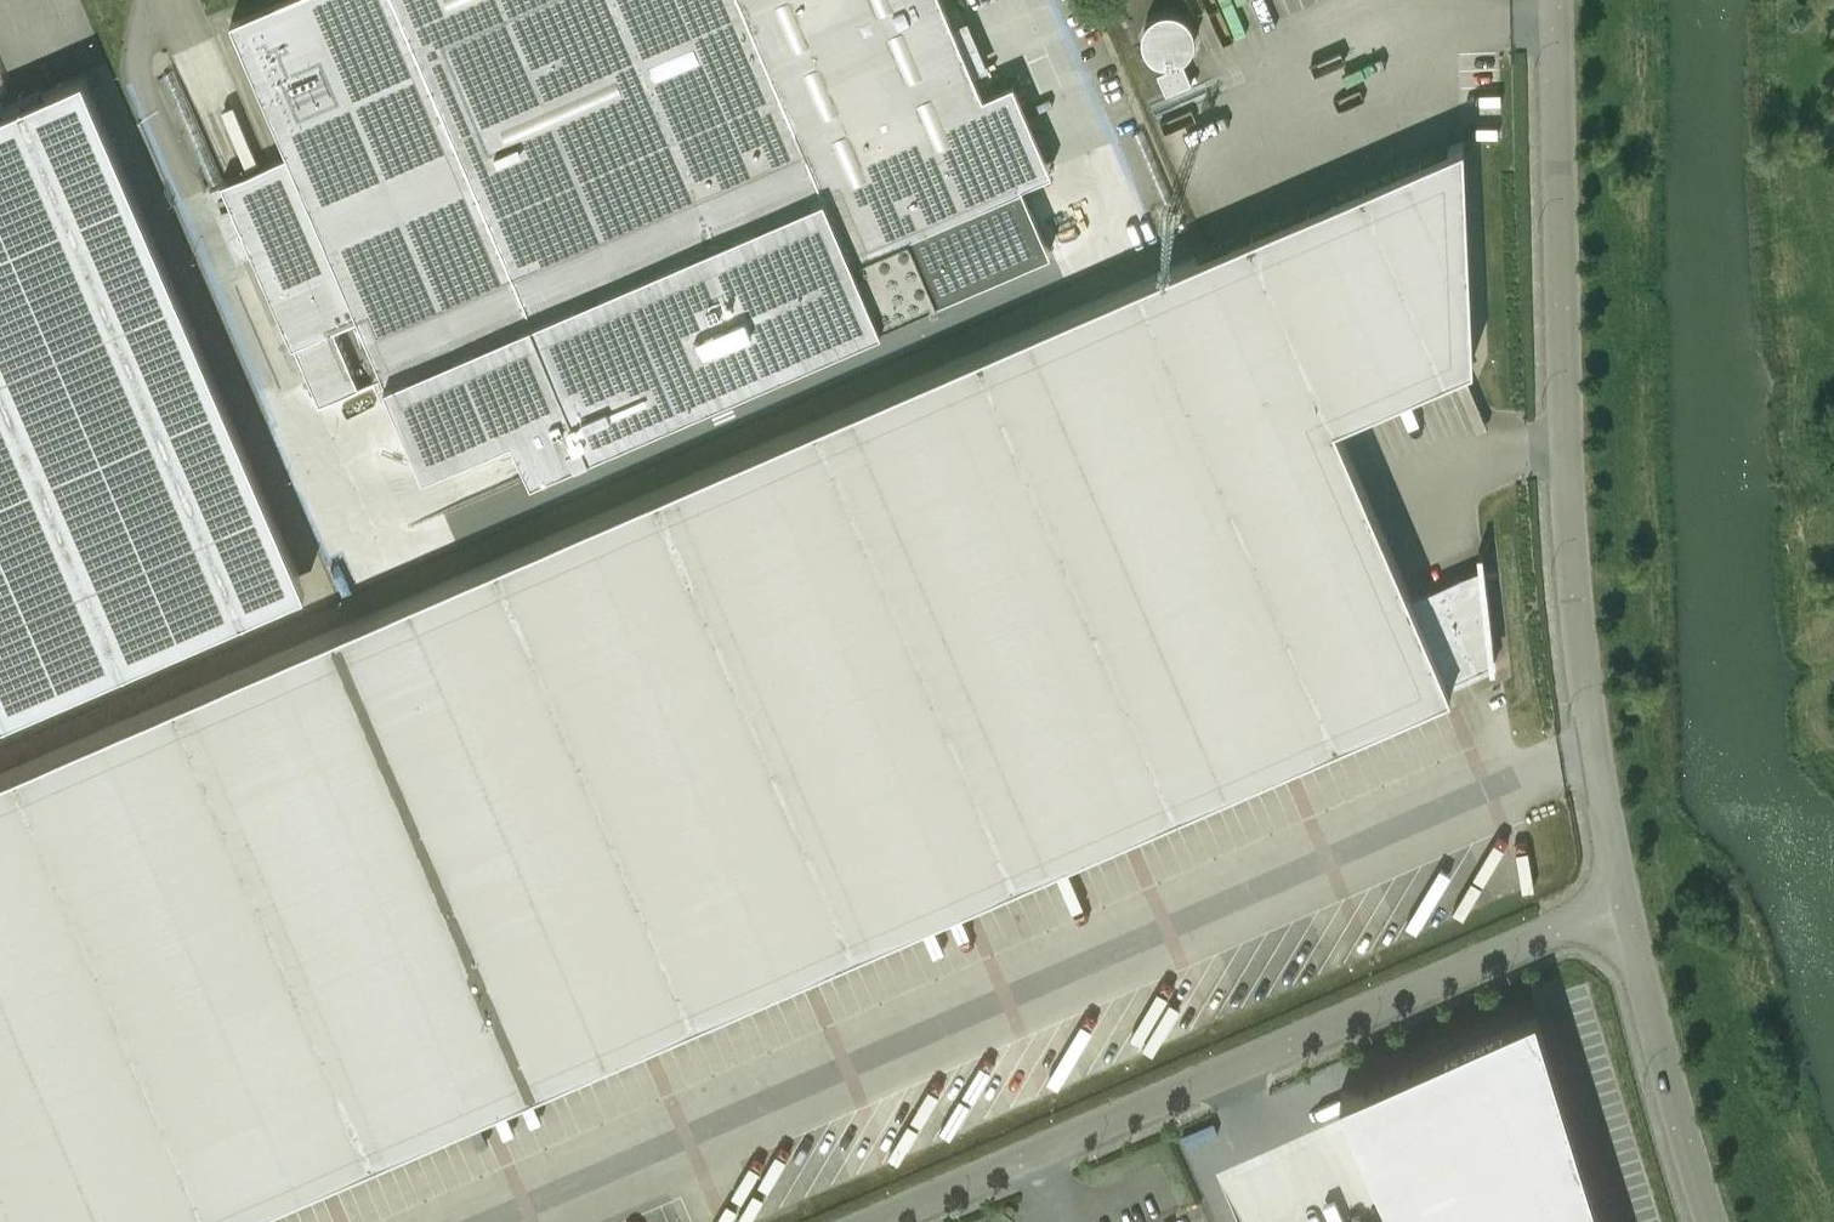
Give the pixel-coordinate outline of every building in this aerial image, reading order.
[(232,19),(289,153),(222,182),(293,345),(295,344),(320,403),(385,375),(386,379),(425,468),(514,429),(533,473),(1051,250),(1023,184),(1022,182),(984,93),(944,0),(276,0),(232,19)] [(1160,89),(1186,82),(1178,54),(1193,50),(1179,1),(1132,15),(1147,66),(1152,65),(1160,89)] [(293,591),(300,572),(84,71),(24,97),(21,92),(2,100),(4,106),(0,107),(0,718),(293,591)] [(319,1178),(480,1108),(640,1039),(801,969),(961,900),(1121,830),(1281,761),(1442,691),(1452,687),(1450,682),(1495,663),(1483,549),(1479,550),(1481,570),(1414,600),(1335,419),(1474,360),(1464,139),(1207,250),(0,773),(0,1221),(217,1221),(319,1178)] [(1537,1003),(1341,1090),(1400,1221),(1604,1221),(1537,1003)]
